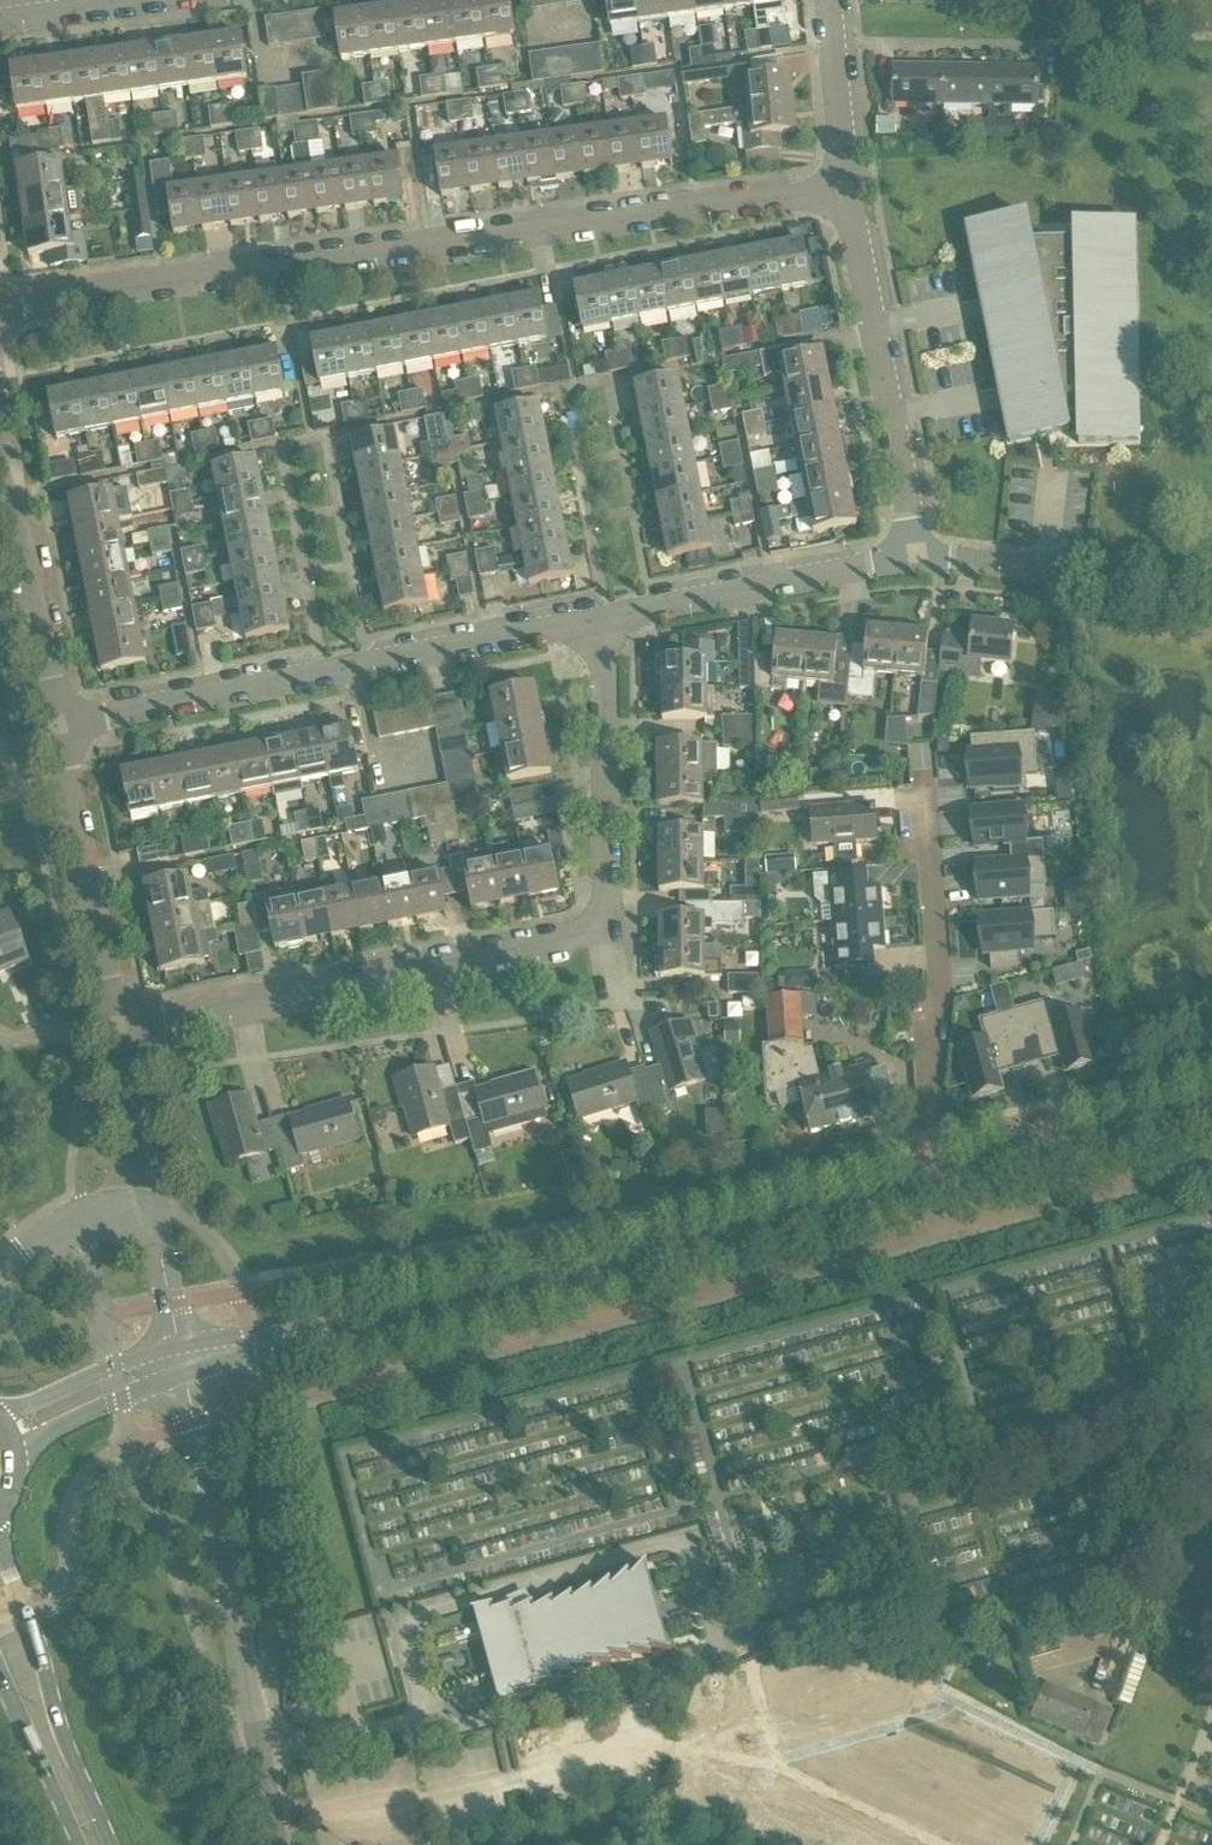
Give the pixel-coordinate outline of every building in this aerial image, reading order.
[(424,3),(430,46),(458,42),(452,0),(445,0),(440,1),(440,7),(425,9),(424,3)] [(487,38),(481,0),(468,0),(469,3),(454,5),(453,0),(452,0),(458,42),(485,38),(487,38)] [(511,0),(486,0),(482,1),(482,0),(481,0),(487,38),(516,34),(511,0)] [(539,0),(524,0),(525,11),(540,9),(539,0)] [(540,9),(554,7),(553,0),(539,0),(540,9)] [(613,26),(642,22),(639,0),(609,0),(613,26)] [(642,22),(670,18),(667,0),(639,0),(642,22)] [(670,18),(698,14),(696,0),(667,0),(670,18)] [(698,14),(726,10),(724,0),(696,0),(698,14)] [(726,10),(755,5),(754,0),(724,0),(726,10)] [(396,7),(395,7),(401,51),(430,46),(424,3),(411,5),(412,11),(397,13),(396,7)] [(367,11),(367,12),(373,55),(401,51),(395,7),(382,9),(383,15),(368,17),(367,11)] [(310,12),(314,40),(329,38),(325,9),(310,12)] [(295,14),(300,42),(314,40),(310,12),(295,14)] [(337,16),(343,59),(373,55),(367,12),(354,13),(355,19),(340,21),(339,16),(337,16)] [(282,16),(286,44),(300,42),(295,14),(282,16)] [(286,44),(282,16),(267,18),(271,46),(286,44)] [(771,29),(758,31),(761,51),(773,49),(771,29)] [(746,32),(748,52),(761,51),(758,31),(746,32)] [(227,36),(228,42),(214,44),(220,83),(249,79),(243,34),(227,36)] [(199,40),(200,46),(185,48),(191,87),(220,83),(214,44),(213,44),(212,38),(199,40)] [(171,44),(172,50),(157,52),(163,91),(191,87),(185,48),(184,42),(171,44)] [(607,71),(603,44),(588,46),(592,73),(607,71)] [(156,46),(142,48),(143,54),(128,56),(134,95),(163,91),(157,52),(156,52),(156,46)] [(574,48),(578,75),(592,73),(588,46),(574,48)] [(646,47),(648,65),(657,64),(655,46),(646,47)] [(648,65),(646,47),(631,49),(634,67),(648,65)] [(714,47),(703,48),(706,66),(717,65),(714,47)] [(560,50),(563,77),(578,75),(574,48),(560,50)] [(689,51),(692,68),(706,66),(703,48),(689,51)] [(127,50),(114,52),(115,58),(99,60),(106,99),(134,95),(128,56),(127,50)] [(546,52),(550,79),(563,77),(560,50),(546,52)] [(535,82),(545,80),(550,79),(546,52),(531,54),(535,82)] [(108,122),(104,99),(106,99),(99,60),(99,54),(85,56),(86,62),(71,64),(77,103),(87,102),(93,145),(113,142),(109,122),(108,122)] [(58,66),(43,68),(49,107),(77,103),(71,64),(70,58),(57,60),(58,66)] [(49,107),(43,68),(42,62),(30,64),(29,59),(11,62),(18,112),(49,107)] [(684,70),(686,84),(714,79),(712,66),(693,69),(684,70)] [(894,105),(943,106),(943,67),(895,66),(894,105)] [(491,68),(494,87),(505,86),(502,67),(491,68)] [(991,68),(943,67),(943,106),(990,107),(991,68)] [(494,87),(491,68),(478,70),(477,70),(480,90),(494,87)] [(1039,69),(991,68),(990,107),(1038,108),(1038,105),(1044,105),(1044,90),(1038,90),(1039,69)] [(340,110),(334,73),(305,77),(306,85),(310,114),(340,110)] [(788,91),(787,75),(793,75),(792,73),(747,77),(749,107),(789,103),(789,104),(795,104),(794,90),(788,91)] [(434,76),(437,96),(448,94),(445,75),(434,76)] [(423,98),(437,96),(434,76),(420,78),(423,98)] [(632,78),(635,98),(646,96),(645,87),(643,76),(632,78)] [(635,98),(632,78),(618,80),(621,100),(635,98)] [(377,84),(380,104),(391,102),(388,83),(377,84)] [(380,104),(377,84),(363,86),(366,106),(380,104)] [(586,84),(573,86),(575,106),(589,104),(586,84)] [(292,116),(295,116),(310,114),(306,85),(277,89),(282,118),(292,116)] [(575,106),(573,86),(561,87),(564,107),(575,106)] [(277,89),(262,91),(266,120),(277,119),(282,118),(277,89)] [(518,93),(521,114),(532,112),(529,92),(518,93)] [(518,93),(504,96),(507,116),(521,114),(518,93)] [(496,98),(488,99),(490,111),(498,110),(496,98)] [(461,102),(464,121),(474,120),(472,100),(461,102)] [(464,121),(461,102),(446,104),(450,123),(464,121)] [(722,126),(743,123),(745,153),(780,150),(779,134),(797,132),(796,119),(790,119),(789,104),(789,103),(749,107),(750,108),(739,109),(720,111),(722,126)] [(223,106),(226,126),(237,124),(234,104),(223,106)] [(226,126),(223,106),(209,108),(212,128),(226,126)] [(558,111),(550,121),(559,129),(567,119),(558,111)] [(720,111),(689,116),(693,145),(707,143),(706,128),(722,126),(720,111)] [(166,114),(169,134),(180,133),(177,112),(166,114)] [(365,115),(368,135),(378,134),(377,124),(386,122),(385,112),(365,115)] [(169,134),(166,114),(152,116),(155,136),(169,134)] [(368,135),(365,115),(351,117),(353,137),(368,135)] [(877,136),(897,136),(897,118),(877,118),(877,136)] [(674,164),(668,119),(638,123),(645,168),(657,167),(657,161),(672,158),(673,164),(674,164)] [(109,122),(113,142),(123,141),(120,120),(109,122)] [(309,123),(312,143),(321,142),(318,121),(309,123)] [(970,121),(969,137),(989,137),(989,121),(970,121)] [(1006,121),(989,121),(989,137),(1005,138),(1006,121)] [(312,143),(309,123),(293,125),(294,132),(296,145),(294,145),(297,165),(312,162),(308,143),(312,143)] [(638,123),(610,127),(616,172),(629,170),(628,165),(643,162),(644,168),(645,168),(638,123)] [(1056,124),(1049,125),(1044,129),(1044,136),(1055,136),(1056,136),(1056,124)] [(610,127),(581,131),(588,176),(600,174),(600,169),(615,166),(615,172),(616,172),(610,127)] [(39,137),(40,136),(42,151),(42,152),(61,149),(66,149),(63,128),(38,132),(39,137)] [(253,131),(256,151),(264,150),(261,129),(253,131)] [(256,151),(253,131),(236,133),(239,153),(256,151)] [(586,170),(587,176),(588,176),(581,131),(553,135),(559,180),(560,180),(572,179),(571,173),(586,170)] [(559,180),(553,135),(524,140),(531,184),(542,183),(543,190),(561,187),(560,180),(559,180)] [(39,137),(12,141),(14,155),(42,151),(40,136),(39,137)] [(197,138),(200,159),(207,158),(204,137),(197,138)] [(200,159),(197,138),(179,141),(182,161),(200,159)] [(515,186),(514,181),(529,178),(530,184),(531,184),(524,140),(496,144),(502,188),(515,186)] [(486,191),(485,185),(500,182),(501,188),(502,188),(496,144),(467,148),(474,192),(486,191)] [(438,152),(444,197),(458,195),(457,189),(472,187),(473,193),(474,192),(467,148),(438,152)] [(16,169),(19,169),(21,181),(18,181),(20,198),(23,197),(67,191),(61,149),(42,152),(42,151),(14,155),(16,169)] [(406,203),(400,158),(371,162),(377,207),(390,205),(389,199),(404,197),(405,203),(406,203)] [(171,161),(151,164),(158,212),(173,210),(176,234),(190,232),(189,226),(204,224),(205,230),(209,230),(203,185),(174,189),(171,161)] [(371,162),(343,166),(349,210),(361,209),(360,203),(376,201),(376,207),(377,207),(371,162)] [(343,166),(315,169),(321,214),(333,213),(332,207),(347,205),(348,211),(349,210),(343,166)] [(318,209),(319,214),(321,214),(315,169),(287,173),(293,218),(304,217),(303,211),(318,209)] [(290,212),(290,218),(293,218),(287,173),(259,177),(265,222),(275,220),(275,214),(290,212)] [(247,224),(246,218),(261,216),(262,222),(265,222),(259,177),(231,181),(237,226),(247,224)] [(218,228),(217,222),(233,220),(233,226),(237,226),(231,181),(203,185),(209,230),(218,228)] [(25,209),(22,210),(25,227),(27,226),(71,219),(82,218),(80,207),(77,189),(67,191),(23,197),(25,209)] [(132,192),(135,209),(147,207),(145,190),(132,192)] [(139,239),(151,238),(147,207),(135,209),(139,239)] [(984,242),(973,244),(980,283),(991,280),(994,295),(998,316),(1001,331),(1005,351),(1008,366),(1012,386),(1015,402),(1018,418),(1067,417),(1079,417),(1079,430),(1079,443),(1128,442),(1140,442),(1135,223),(1125,223),(1076,224),(1076,240),(1033,241),(1030,225),(1028,215),(980,224),(980,227),(981,227),(984,242)] [(27,226),(29,239),(35,238),(37,253),(31,254),(31,255),(50,253),(52,266),(87,261),(83,236),(74,237),(71,219),(27,226)] [(777,251),(775,245),(774,246),(784,291),(813,285),(803,239),(790,242),(791,248),(777,251)] [(748,257),(747,251),(746,251),(756,297),(784,291),(774,246),(762,248),(763,254),(748,257)] [(720,263),(719,257),(718,257),(727,302),(756,297),(746,251),(734,254),(735,260),(720,263)] [(692,268),(691,263),(690,263),(699,308),(727,302),(718,257),(706,260),(707,266),(692,268)] [(664,274),(663,268),(662,269),(671,314),(699,308),(690,263),(678,265),(679,271),(664,274)] [(635,274),(634,274),(643,320),(671,314),(662,269),(649,271),(651,277),(636,280),(635,274)] [(606,280),(615,325),(643,320),(634,274),(621,277),(622,283),(608,286),(606,280)] [(577,286),(586,331),(615,325),(606,280),(593,282),(594,288),(580,291),(578,286),(577,286)] [(514,306),(513,300),(512,300),(520,345),(550,339),(541,294),(528,297),(529,303),(514,306)] [(486,311),(484,306),(483,306),(492,350),(520,345),(512,300),(499,303),(501,308),(486,311)] [(457,317),(456,311),(455,311),(464,356),(492,350),(483,306),(471,308),(472,314),(457,317)] [(429,323),(428,317),(427,317),(436,361),(464,356),(455,311),(443,314),(444,320),(429,323)] [(800,316),(788,318),(792,337),(804,334),(800,316)] [(400,328),(399,322),(407,367),(436,361),(427,317),(414,319),(415,325),(400,328)] [(776,321),(779,340),(792,337),(788,318),(776,321)] [(371,328),(370,328),(379,372),(407,367),(399,322),(386,325),(387,331),(372,334),(371,328)] [(735,349),(748,346),(764,343),(761,327),(744,330),(744,327),(731,329),(735,349)] [(343,333),(342,334),(351,378),(379,372),(370,328),(357,331),(359,336),(344,339),(343,333)] [(719,332),(723,351),(735,349),(731,329),(719,332)] [(313,339),(321,384),(351,378),(342,334),(329,336),(330,342),(315,345),(314,339),(313,339)] [(687,338),(675,340),(679,360),(691,358),(687,338)] [(662,343),(666,363),(679,360),(675,340),(662,343)] [(826,353),(826,351),(791,358),(788,347),(762,352),(765,367),(767,376),(784,373),(787,389),(826,381),(826,382),(832,381),(829,368),(823,369),(820,354),(826,353)] [(264,351),(265,357),(251,360),(259,398),(288,393),(279,348),(264,351)] [(630,349),(618,351),(622,372),(635,369),(630,349)] [(606,354),(610,374),(622,372),(618,351),(606,354)] [(762,352),(725,359),(728,374),(765,367),(762,352)] [(236,357),(237,363),(223,365),(230,404),(259,398),(251,360),(250,360),(249,354),(236,357)] [(209,368),(194,371),(202,410),(230,404),(223,365),(222,366),(221,360),(208,362),(209,368)] [(193,365),(180,368),(181,374),(166,377),(174,415),(202,410),(194,371),(193,365)] [(529,390),(541,387),(537,367),(525,369),(529,390)] [(512,371),(516,392),(529,390),(525,369),(512,371)] [(165,371),(152,373),(153,379),(138,382),(146,421),(174,415),(166,377),(165,371)] [(146,421),(138,382),(137,377),(124,379),(125,385),(110,388),(117,427),(146,421)] [(481,377),(468,380),(472,400),(485,398),(481,377)] [(682,377),(637,385),(640,399),(646,397),(649,412),(643,413),(643,414),(687,406),(682,377)] [(466,411),(466,410),(464,402),(472,400),(468,380),(455,383),(457,392),(442,395),(446,415),(466,411)] [(787,389),(793,418),(831,410),(837,409),(835,396),(829,397),(826,382),(826,381),(787,389)] [(117,427),(110,388),(109,382),(95,385),(97,390),(82,393),(81,393),(89,432),(117,427)] [(708,389),(711,401),(731,397),(728,385),(708,389)] [(51,394),(60,438),(89,432),(81,393),(82,393),(81,388),(67,390),(69,396),(54,399),(53,393),(51,394)] [(424,389),(411,392),(415,412),(428,410),(424,389)] [(399,394),(402,414),(403,415),(415,412),(411,392),(399,394)] [(733,410),(731,397),(711,401),(713,414),(733,410)] [(367,400),(354,403),(358,422),(371,420),(367,400)] [(342,405),(346,425),(358,422),(354,403),(342,405)] [(546,421),(540,422),(537,407),(543,406),(542,404),(498,413),(504,442),(548,433),(546,421)] [(654,441),(649,442),(649,443),(693,434),(687,406),(643,414),(646,427),(652,426),(654,441)] [(793,418),(799,445),(843,437),(840,424),(834,425),(831,410),(793,418)] [(743,416),(745,427),(765,423),(763,413),(743,416)] [(444,415),(428,419),(425,419),(430,443),(449,439),(444,415)] [(273,418),(261,421),(265,440),(277,438),(273,418)] [(248,423),(252,443),(265,440),(261,421),(248,423)] [(745,427),(748,440),(767,436),(765,423),(745,427)] [(217,429),(204,432),(208,452),(221,450),(217,429)] [(196,455),(208,452),(204,432),(192,435),(196,455)] [(398,433),(353,442),(356,455),(362,454),(365,469),(359,470),(359,471),(403,462),(398,433)] [(546,450),(543,435),(548,434),(548,433),(504,442),(510,470),(554,461),(551,449),(546,450)] [(660,469),(654,470),(654,471),(699,462),(693,434),(649,443),(651,455),(657,454),(660,469)] [(453,451),(472,447),(469,435),(451,439),(453,451)] [(843,437),(799,445),(788,448),(790,455),(795,459),(801,457),(804,474),(848,465),(846,453),(850,452),(846,436),(843,437)] [(430,443),(432,455),(453,451),(451,439),(430,443)] [(160,441),(148,443),(151,463),(164,461),(160,441)] [(719,445),(722,457),(742,453),(739,442),(719,445)] [(139,466),(151,463),(148,443),(135,446),(139,466)] [(130,447),(119,449),(123,469),(133,467),(130,447)] [(459,464),(462,478),(467,477),(472,476),(469,462),(474,461),(472,447),(453,451),(456,464),(459,464)] [(453,451),(432,455),(435,468),(450,465),(456,464),(453,451)] [(103,452),(91,454),(95,474),(107,472),(103,452)] [(724,470),(744,466),(742,453),(722,457),(724,470)] [(78,457),(82,477),(95,474),(91,454),(78,457)] [(72,459),(51,463),(53,477),(75,473),(72,459)] [(259,460),(215,469),(221,498),(265,489),(263,477),(257,478),(254,463),(259,462),(259,460)] [(551,478),(548,463),(554,462),(554,461),(510,470),(515,498),(559,490),(557,477),(551,478)] [(371,497),(365,498),(365,499),(409,490),(403,462),(359,471),(362,483),(368,482),(371,497)] [(660,498),(660,499),(704,490),(699,462),(654,471),(657,483),(663,482),(666,497),(660,498)] [(851,464),(848,465),(804,474),(810,502),(848,494),(848,495),(854,494),(852,482),(855,481),(851,464)] [(185,466),(166,470),(169,484),(171,494),(186,491),(185,482),(187,474),(185,466)] [(754,471),(756,483),(775,479),(773,467),(754,471)] [(153,472),(138,475),(141,489),(169,484),(166,470),(153,472)] [(756,483),(759,495),(778,491),(775,479),(756,483)] [(221,498),(226,526),(271,517),(268,505),(262,506),(259,491),(265,490),(265,489),(221,498)] [(98,496),(71,501),(74,514),(80,513),(83,528),(83,529),(121,521),(134,519),(128,490),(98,496)] [(171,494),(173,506),(193,502),(191,490),(186,491),(171,494)] [(376,525),(370,526),(370,527),(415,518),(409,490),(365,499),(367,511),(373,510),(376,525)] [(554,492),(560,491),(559,490),(515,498),(521,527),(565,518),(563,505),(557,507),(554,492)] [(665,526),(666,527),(710,518),(704,490),(660,499),(662,512),(668,510),(671,525),(665,526)] [(485,491),(465,495),(468,507),(487,503),(485,491)] [(779,522),(812,515),(816,531),(860,522),(857,509),(851,510),(848,495),(848,494),(810,502),(762,512),(767,540),(782,537),(779,522)] [(458,509),(456,497),(436,500),(439,513),(458,509)] [(731,502),(733,514),(753,510),(751,498),(731,502)] [(175,519),(195,515),(193,502),(173,506),(175,519)] [(490,516),(487,503),(468,507),(470,520),(490,516)] [(441,526),(461,522),(458,509),(439,513),(441,526)] [(736,527),(755,523),(753,510),(733,514),(736,527)] [(226,526),(232,554),(276,546),(274,533),(268,534),(265,519),(271,518),(271,517),(226,526)] [(376,555),(420,547),(415,518),(370,527),(373,540),(379,538),(382,553),(376,555)] [(559,520),(565,519),(565,518),(521,527),(526,555),(571,546),(568,534),(562,535),(559,520)] [(671,556),(716,547),(710,518),(666,527),(668,540),(674,539),(677,553),(671,555),(671,556)] [(83,528),(77,529),(77,530),(80,542),(77,543),(80,558),(82,557),(88,556),(88,557),(127,550),(121,521),(83,529),(83,528)] [(149,533),(151,545),(171,541),(168,529),(149,533)] [(154,556),(173,552),(171,541),(151,545),(154,556)] [(532,584),(576,575),(574,563),(580,562),(577,545),(571,546),(526,555),(532,584)] [(202,546),(182,550),(185,562),(204,558),(202,546)] [(271,548),(276,546),(232,554),(238,583),(282,574),(279,561),(274,563),(271,548)] [(382,583),(426,575),(420,547),(376,555),(379,568),(384,567),(387,582),(382,583)] [(476,552),(478,564),(498,560),(496,548),(476,552)] [(82,557),(83,558),(85,571),(91,569),(94,584),(94,585),(132,578),(127,550),(88,557),(88,556),(82,557)] [(447,557),(449,570),(470,566),(467,554),(447,557)] [(206,572),(204,558),(185,562),(187,575),(206,572)] [(478,564),(481,577),(500,573),(498,560),(478,564)] [(460,598),(475,595),(470,566),(449,570),(452,582),(457,581),(460,598)] [(276,576),(282,575),(282,574),(238,583),(243,611),(287,602),(285,590),(279,591),(276,576)] [(387,613),(432,604),(426,575),(382,583),(384,596),(390,595),(393,610),(387,611),(387,613)] [(94,585),(94,584),(88,586),(90,598),(86,599),(89,615),(93,614),(99,613),(99,614),(137,606),(132,578),(94,585)] [(160,589),(162,601),(182,598),(179,585),(160,589)] [(165,612),(184,608),(182,598),(162,601),(165,612)] [(249,640),(293,631),(290,618),(285,619),(282,604),(288,603),(287,602),(243,611),(249,640)] [(193,607),(196,619),(215,615),(213,604),(193,607)] [(99,613),(93,614),(96,627),(102,626),(105,641),(105,642),(143,634),(137,606),(99,614),(99,613)] [(196,619),(198,632),(217,628),(215,615),(196,619)] [(944,644),(943,652),(941,673),(979,677),(981,661),(1011,664),(1014,628),(974,624),(972,647),(944,644)] [(174,629),(179,652),(179,656),(193,654),(188,626),(174,629)] [(851,661),(847,698),(873,700),(875,673),(895,674),(899,629),(870,627),(868,648),(852,646),(851,661)] [(925,677),(927,652),(929,632),(899,629),(895,674),(925,677)] [(777,656),(763,655),(757,655),(758,688),(764,688),(774,689),(787,691),(788,681),(802,682),(801,693),(804,693),(809,638),(797,637),(797,633),(781,632),(780,636),(779,636),(777,656)] [(101,673),(149,663),(143,634),(105,642),(105,641),(99,642),(101,654),(97,655),(101,673)] [(838,641),(837,641),(837,636),(821,635),(821,639),(809,638),(804,693),(806,693),(807,683),(820,684),(819,698),(846,700),(847,698),(851,661),(837,659),(838,641)] [(684,644),(684,652),(684,659),(664,659),(664,689),(708,688),(708,666),(715,666),(715,644),(684,644)] [(742,688),(758,688),(757,655),(741,655),(742,688)] [(917,718),(933,716),(937,684),(921,682),(917,718)] [(491,695),(497,724),(541,715),(536,686),(491,695)] [(664,719),(715,719),(714,688),(708,688),(664,689),(664,719)] [(460,695),(445,698),(451,726),(465,723),(460,695)] [(445,698),(431,700),(437,729),(451,726),(445,698)] [(431,700),(417,703),(422,732),(437,729),(431,700)] [(417,703),(402,706),(408,734),(422,732),(417,703)] [(402,706),(388,708),(393,737),(408,734),(402,706)] [(388,708),(375,711),(374,711),(379,740),(393,737),(388,708)] [(541,715),(497,724),(502,752),(547,744),(544,730),(548,729),(545,715),(541,715)] [(724,715),(725,731),(759,731),(759,715),(724,715)] [(437,729),(440,743),(468,737),(465,723),(451,726),(437,729)] [(321,727),(323,733),(322,733),(331,778),(333,790),(346,788),(344,775),(360,772),(351,727),(338,730),(337,724),(321,727)] [(725,747),(759,746),(759,731),(725,731),(725,747)] [(972,752),(969,752),(972,789),(993,788),(994,792),(1020,790),(1019,775),(1038,774),(1035,732),(971,737),(972,752)] [(322,733),(294,739),(302,783),(331,778),(322,733)] [(265,738),(266,744),(274,789),(276,798),(304,792),(302,783),(294,739),(281,741),(280,735),(265,738)] [(440,743),(442,757),(471,752),(468,737),(440,743)] [(718,743),(705,743),(661,743),(661,774),(718,773),(718,743)] [(266,744),(237,749),(246,794),(274,789),(266,744)] [(552,775),(547,744),(502,752),(508,783),(552,775)] [(210,755),(209,755),(218,799),(246,794),(237,749),(225,752),(224,750),(209,752),(210,755)] [(196,751),(180,754),(181,760),(190,805),(218,799),(209,755),(197,757),(196,751)] [(442,757),(445,771),(473,766),(471,752),(442,757)] [(776,757),(764,757),(764,769),(776,769),(776,757)] [(181,760),(152,766),(161,811),(190,805),(181,760)] [(125,771),(124,771),(132,816),(161,811),(152,766),(141,768),(140,765),(124,768),(125,771)] [(445,771),(448,785),(476,780),(473,766),(445,771)] [(705,804),(705,776),(718,775),(718,773),(661,774),(661,804),(705,804)] [(480,799),(476,780),(448,785),(452,804),(454,804),(480,799)] [(448,785),(434,788),(439,816),(441,816),(456,813),(454,804),(452,804),(448,785)] [(428,818),(439,816),(434,788),(420,790),(425,819),(428,818)] [(538,789),(510,794),(516,822),(543,817),(538,789)] [(420,790),(406,793),(411,821),(425,819),(420,790)] [(1063,799),(1071,798),(1071,790),(1062,791),(1063,799)] [(406,793),(392,796),(397,824),(411,821),(406,793)] [(392,796),(378,798),(383,826),(397,824),(392,796)] [(799,797),(762,799),(763,814),(800,812),(799,797)] [(362,801),(365,817),(366,817),(369,830),(372,830),(382,828),(382,827),(383,826),(378,798),(362,801)] [(726,803),(726,817),(761,817),(761,803),(726,803)] [(836,845),(838,866),(858,864),(856,843),(877,842),(875,806),(813,809),(815,846),(836,845)] [(1022,806),(974,810),(977,847),(1010,845),(1011,860),(1044,858),(1043,841),(1025,842),(1022,806)] [(321,810),(308,812),(312,832),(324,829),(321,810)] [(296,815),(300,834),(312,832),(308,812),(296,815)] [(461,842),(456,813),(441,816),(447,845),(461,842)] [(434,847),(447,845),(441,816),(439,816),(428,818),(434,847)] [(369,830),(366,817),(365,817),(347,821),(348,824),(346,824),(348,834),(369,830)] [(727,833),(761,832),(761,817),(726,817),(727,833)] [(264,821),(252,824),(255,843),(268,840),(264,821)] [(229,827),(233,847),(255,843),(252,824),(239,826),(239,825),(229,827)] [(382,828),(372,830),(374,843),(386,841),(383,826),(382,827),(382,828)] [(705,830),(661,830),(661,861),(706,860),(705,830)] [(206,833),(195,835),(199,854),(210,852),(206,833)] [(182,838),(185,857),(199,854),(195,835),(182,838)] [(327,838),(315,840),(318,859),(331,857),(327,838)] [(315,840),(304,842),(307,862),(318,859),(315,840)] [(502,906),(530,901),(522,857),(511,859),(509,844),(491,847),(492,850),(491,850),(502,906)] [(139,852),(141,865),(170,860),(167,846),(139,852)] [(452,870),(457,895),(469,892),(473,912),(502,906),(491,850),(449,858),(452,870)] [(257,852),(243,855),(249,883),(262,880),(257,852)] [(551,852),(522,857),(530,901),(542,899),(543,904),(560,900),(551,852)] [(234,856),(206,862),(209,876),(237,871),(234,856)] [(766,858),(768,874),(782,872),(781,857),(766,858)] [(1011,860),(978,863),(981,900),(1028,897),(1028,887),(1047,885),(1044,858),(1011,860)] [(714,888),(706,888),(706,860),(661,861),(662,891),(685,891),(685,899),(714,899),(714,888)] [(760,873),(760,860),(747,860),(747,873),(760,873)] [(448,917),(444,898),(457,895),(452,870),(410,878),(419,922),(448,917)] [(868,872),(814,876),(816,901),(822,905),(831,905),(833,924),(883,921),(881,890),(869,891),(868,872)] [(146,885),(151,914),(195,906),(211,903),(208,891),(193,894),(189,877),(146,885)] [(410,878),(382,884),(390,928),(419,922),(410,878)] [(382,884),(353,889),(362,933),(390,928),(382,884)] [(760,888),(731,888),(732,904),(761,903),(760,888)] [(259,933),(273,931),(276,950),(305,944),(297,900),(295,889),(267,895),(251,898),(252,904),(253,904),(257,923),(259,933)] [(353,889),(325,895),(334,939),(362,933),(353,889)] [(1066,895),(1067,908),(1085,906),(1083,893),(1066,895)] [(325,895),(297,900),(305,944),(334,939),(325,895)] [(778,899),(763,899),(763,903),(763,919),(763,921),(779,920),(778,899)] [(151,914),(157,942),(200,934),(200,935),(216,933),(211,903),(195,906),(151,914)] [(686,917),(662,918),(662,948),(707,948),(707,931),(713,931),(713,925),(744,925),(744,919),(763,919),(763,903),(761,903),(732,904),(686,905),(686,917)] [(239,907),(242,926),(257,923),(253,904),(252,904),(239,907)] [(25,961),(5,910),(0,913),(0,971),(25,961)] [(1053,911),(982,917),(985,954),(990,954),(991,968),(1020,966),(1019,951),(1033,950),(1032,940),(1056,938),(1053,911)] [(885,951),(883,921),(833,924),(834,953),(825,954),(826,970),(855,969),(854,953),(885,951)] [(243,926),(234,927),(240,957),(247,955),(251,974),(265,971),(261,953),(262,952),(259,933),(257,923),(243,926)] [(200,934),(157,942),(162,971),(205,963),(205,959),(212,958),(209,945),(218,943),(216,933),(200,935),(200,934)] [(662,961),(656,961),(656,977),(662,977),(662,978),(724,978),(724,963),(722,963),(722,947),(707,948),(662,948),(662,961)] [(1079,963),(1091,959),(1090,951),(1077,955),(1079,963)] [(1087,977),(1083,962),(1074,965),(1078,980),(1087,977)] [(786,977),(779,978),(780,990),(803,988),(802,972),(786,973),(786,977)] [(730,993),(764,992),(764,975),(730,975),(730,993)] [(812,1049),(805,1051),(803,1016),(819,1015),(817,995),(802,996),(768,998),(770,1045),(761,1046),(766,1093),(800,1084),(812,1130),(813,1133),(897,1111),(887,1070),(871,1073),(869,1066),(842,1073),(840,1066),(828,1069),(830,1076),(820,1079),(812,1049)] [(756,998),(745,997),(745,1010),(756,1011),(756,998)] [(1049,1001),(1015,1011),(1024,1043),(1038,1039),(1043,1059),(1061,1054),(1066,1072),(1096,1063),(1082,1013),(1055,1020),(1049,1001)] [(719,1018),(718,1004),(709,1005),(709,1019),(719,1018)] [(986,1040),(959,1047),(973,1098),(1003,1090),(998,1072),(1016,1067),(1013,1056),(1027,1052),(1024,1043),(1015,1011),(981,1020),(986,1040)] [(663,1063),(647,1069),(662,1116),(672,1113),(665,1092),(708,1078),(698,1048),(701,1048),(692,1020),(653,1033),(663,1063)] [(739,1023),(724,1023),(725,1041),(739,1041),(739,1023)] [(581,1118),(636,1101),(641,1114),(658,1108),(660,1117),(662,1116),(647,1069),(646,1065),(631,1070),(628,1061),(601,1069),(602,1072),(570,1081),(581,1118)] [(460,1088),(444,1092),(437,1067),(396,1078),(404,1107),(408,1106),(416,1135),(450,1126),(455,1144),(471,1140),(475,1154),(478,1153),(462,1095),(460,1088)] [(462,1095),(478,1153),(493,1149),(489,1135),(549,1118),(547,1111),(536,1071),(509,1079),(510,1082),(462,1095)] [(222,1132),(230,1162),(283,1148),(275,1118),(258,1123),(250,1093),(210,1104),(218,1133),(222,1132)] [(275,1118),(283,1148),(289,1171),(304,1166),(301,1154),(361,1138),(350,1098),(323,1105),(324,1109),(293,1117),(292,1114),(275,1118)] [(498,1705),(498,1706),(519,1700),(519,1699),(518,1699),(517,1693),(537,1690),(536,1688),(535,1688),(535,1683),(555,1681),(555,1680),(554,1680),(554,1674),(573,1674),(573,1673),(572,1673),(573,1667),(593,1668),(593,1667),(592,1667),(592,1661),(612,1663),(612,1662),(612,1657),(632,1659),(632,1658),(631,1658),(632,1653),(652,1657),(652,1655),(651,1655),(653,1650),(672,1655),(672,1653),(661,1650),(640,1573),(648,1565),(647,1564),(633,1579),(629,1575),(630,1574),(629,1573),(615,1587),(611,1582),(610,1581),(595,1593),(592,1589),(591,1587),(575,1599),(572,1595),(573,1594),(572,1593),(555,1604),(553,1600),(553,1599),(553,1598),(535,1608),(533,1603),(534,1603),(533,1602),(515,1611),(512,1605),(513,1605),(513,1603),(494,1610),(492,1605),(493,1605),(493,1603),(472,1609),(472,1610),(483,1608),(508,1702),(498,1705)] [(1082,1738),(1083,1737),(1096,1704),(1047,1683),(1033,1717),(1082,1738)]
